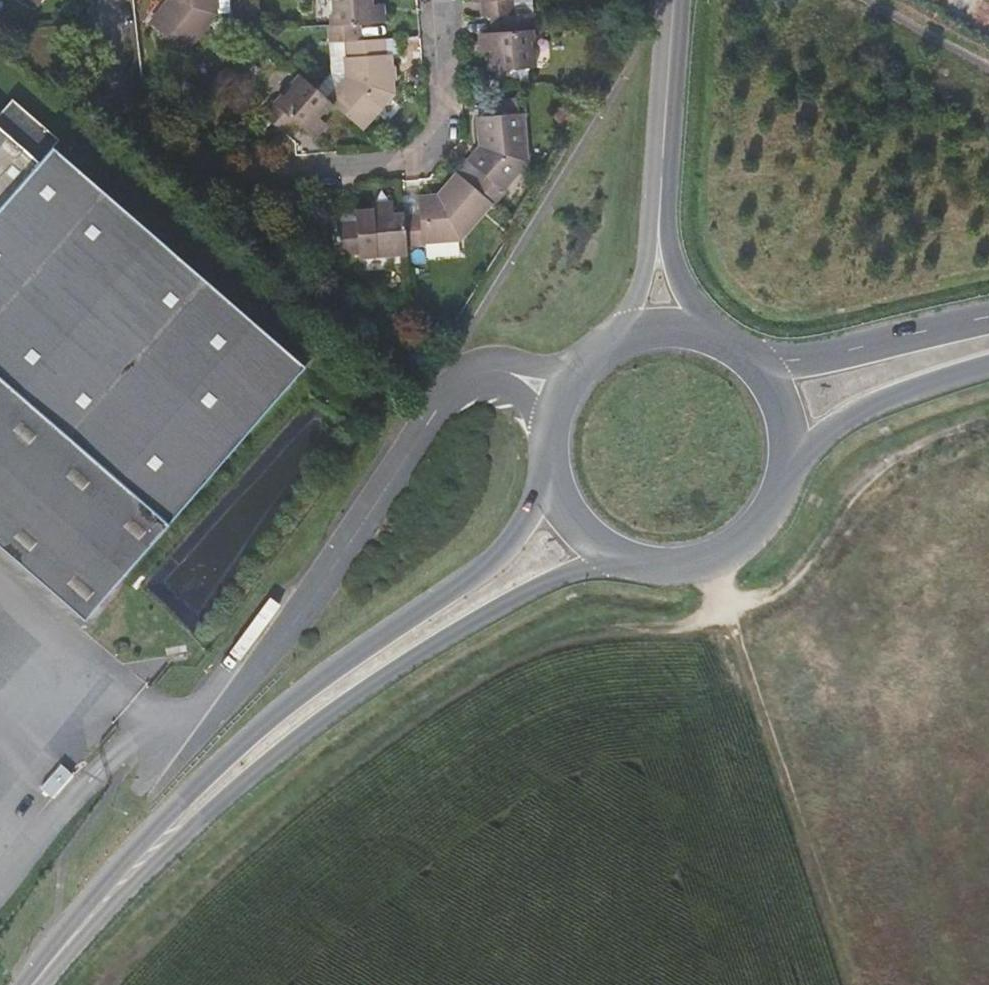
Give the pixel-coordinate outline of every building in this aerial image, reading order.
[(35,12),(45,0),(21,0),(35,12)] [(173,1),(169,1),(151,24),(186,52),(216,15),(216,14),(214,0),(173,0),(173,1)] [(216,14),(232,12),(231,0),(214,0),(216,14)] [(328,27),(330,43),(347,42),(361,41),(360,24),(372,24),(371,5),(375,5),(374,0),(330,0),(332,27),(328,27)] [(483,17),(491,17),(533,14),(533,0),(486,0),(486,2),(483,2),(483,17)] [(371,5),(372,24),(387,23),(385,4),(375,5),(371,5)] [(494,52),(494,59),(491,59),(492,71),(496,71),(497,84),(530,82),(529,68),(535,68),(532,30),(534,30),(533,14),(491,17),(492,33),(494,52)] [(597,34),(614,32),(613,26),(596,28),(597,34)] [(479,53),(494,52),(492,33),(478,34),(479,53)] [(402,53),(401,38),(384,39),(385,54),(390,54),(402,53)] [(347,79),(328,99),(333,104),(362,130),(393,95),(392,77),(388,78),(388,70),(391,70),(390,54),(385,54),(384,39),(361,41),(347,42),(347,57),(345,57),(347,79)] [(317,89),(328,99),(347,79),(345,57),(347,57),(347,42),(330,43),(331,73),(317,89)] [(181,69),(183,80),(195,78),(193,67),(181,69)] [(277,126),(285,134),(296,122),(304,130),(305,131),(318,116),(320,119),(333,104),(328,99),(317,89),(301,75),(275,104),(273,102),(263,114),(266,116),(277,126)] [(144,546),(171,517),(214,465),(301,365),(176,258),(47,147),(54,139),(7,98),(0,106),(0,421),(83,493),(144,546)] [(487,100),(488,116),(514,114),(513,98),(487,100)] [(492,203),(494,204),(504,193),(502,191),(527,162),(523,113),(514,114),(488,116),(478,117),(481,146),(484,149),(471,164),(482,173),(472,185),(492,203)] [(269,135),(277,126),(266,116),(258,125),(269,135)] [(320,119),(318,116),(305,131),(316,140),(329,126),(320,119)] [(296,122),(285,134),(294,142),(304,130),(296,122)] [(481,146),(468,162),(464,158),(454,170),(458,173),(472,185),(482,173),(471,164),(484,149),(481,146)] [(459,240),(460,240),(492,203),(472,185),(458,173),(438,196),(438,199),(418,201),(420,216),(404,217),(407,246),(422,245),(422,243),(426,242),(459,240)] [(438,196),(418,197),(418,193),(403,195),(404,215),(404,217),(420,216),(418,201),(438,199),(438,196)] [(374,202),(375,211),(375,217),(394,215),(393,200),(374,202)] [(407,254),(407,246),(404,217),(404,215),(394,215),(375,217),(375,211),(356,212),(357,223),(341,225),(343,254),(359,253),(359,257),(407,254)] [(340,214),(341,225),(357,223),(356,212),(340,214)] [(460,255),(459,240),(426,242),(427,258),(460,255)] [(144,546),(83,493),(0,421),(0,545),(81,615),(116,576),(144,546)]
